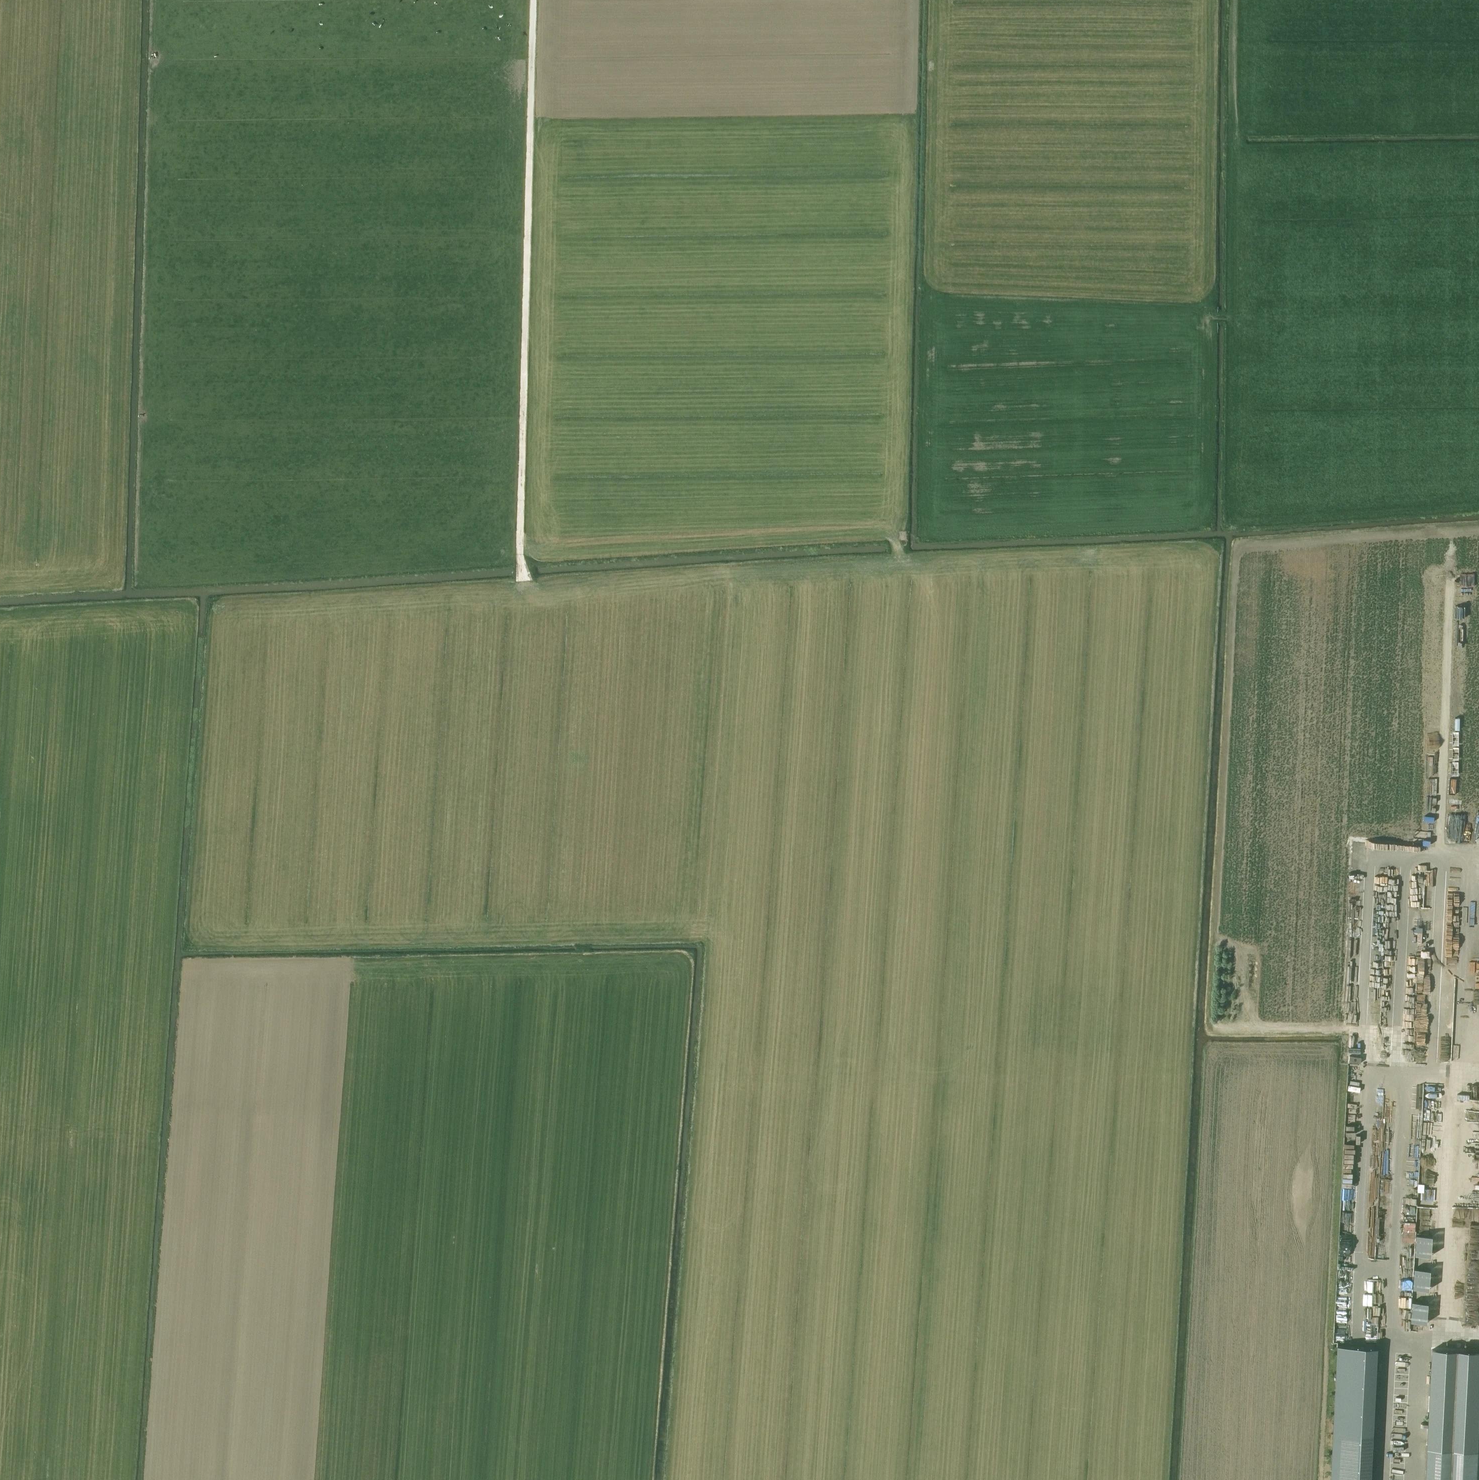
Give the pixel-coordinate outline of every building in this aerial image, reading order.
[(1456,1065),(1456,1054),(1446,1054),(1446,1064),(1456,1065)] [(1474,1100),(1478,1100),(1478,1088),(1468,1087),(1468,1094),(1474,1094),(1474,1100)] [(1426,1241),(1427,1203),(1416,1203),(1415,1240),(1426,1241)] [(1335,1338),(1344,1339),(1345,1328),(1336,1327),(1335,1338)] [(1331,1479),(1371,1479),(1377,1348),(1338,1346),(1331,1479)] [(1428,1445),(1436,1446),(1437,1435),(1429,1435),(1428,1445)] [(1426,1479),(1466,1479),(1468,1451),(1478,1452),(1478,1451),(1427,1448),(1426,1479)]
